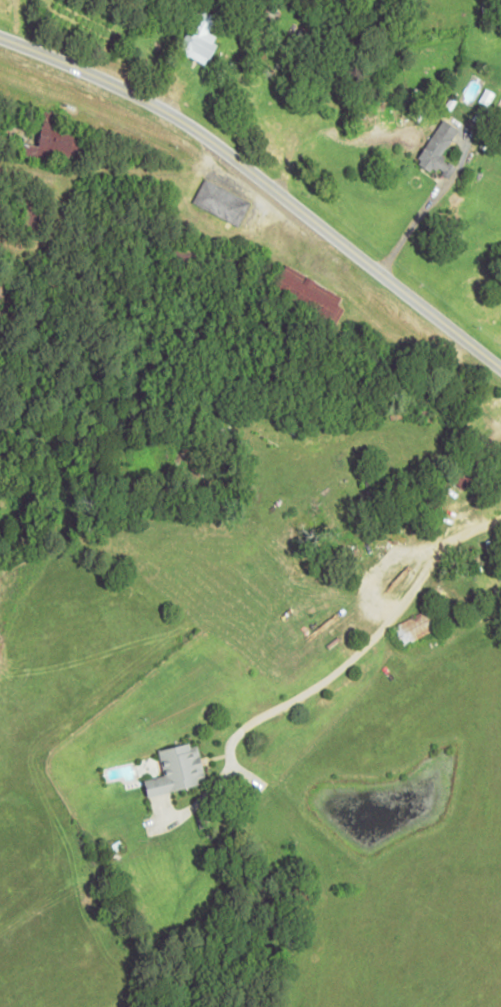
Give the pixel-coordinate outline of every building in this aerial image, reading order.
[(209,32),(217,16),(199,8),(178,51),(206,64),(219,37),(209,32)] [(492,108),(499,95),(486,88),(479,101),(492,108)] [(23,143),(23,152),(32,155),(40,156),(44,157),(50,158),(54,150),(60,150),(68,153),(77,154),(82,144),(82,135),(53,122),(45,121),(42,129),(41,137),(39,143),(23,143)] [(240,225),(251,200),(204,179),(193,204),(240,225)] [(333,316),(343,293),(285,266),(274,288),(333,316)] [(394,624),(402,645),(437,631),(429,610),(394,624)] [(159,750),(164,775),(145,779),(148,796),(207,785),(198,742),(159,750)]
